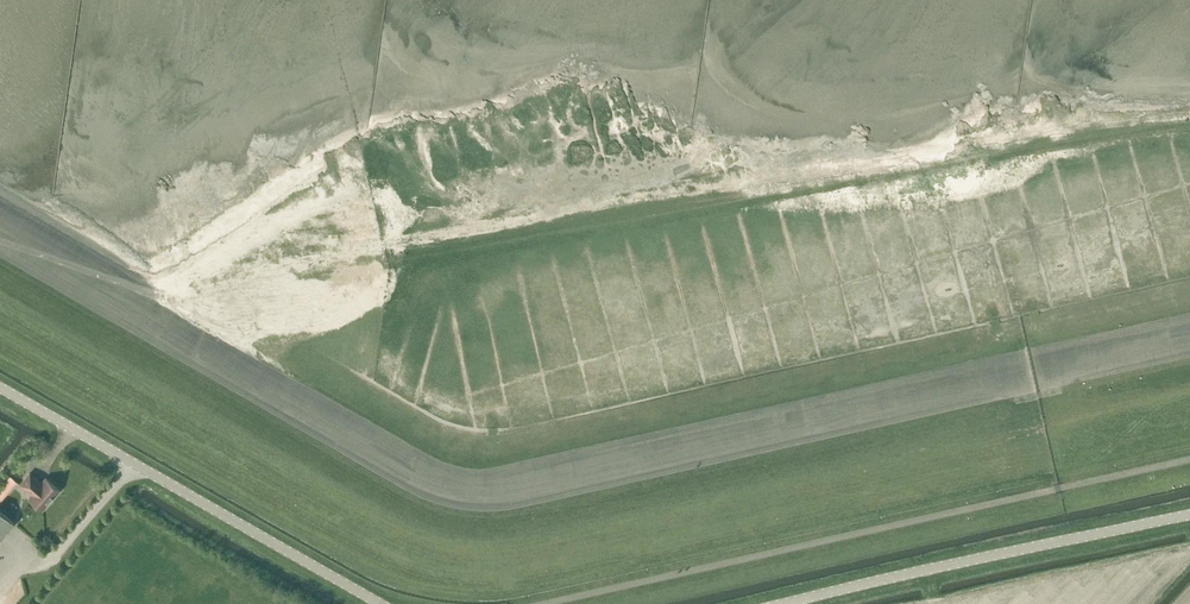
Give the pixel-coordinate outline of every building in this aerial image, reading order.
[(41,483),(29,473),(19,484),(31,494),(28,497),(42,510),(59,490),(45,478),(41,483)] [(6,495),(20,482),(13,475),(0,487),(0,489),(6,495)] [(14,523),(0,511),(0,538),(14,523)]
